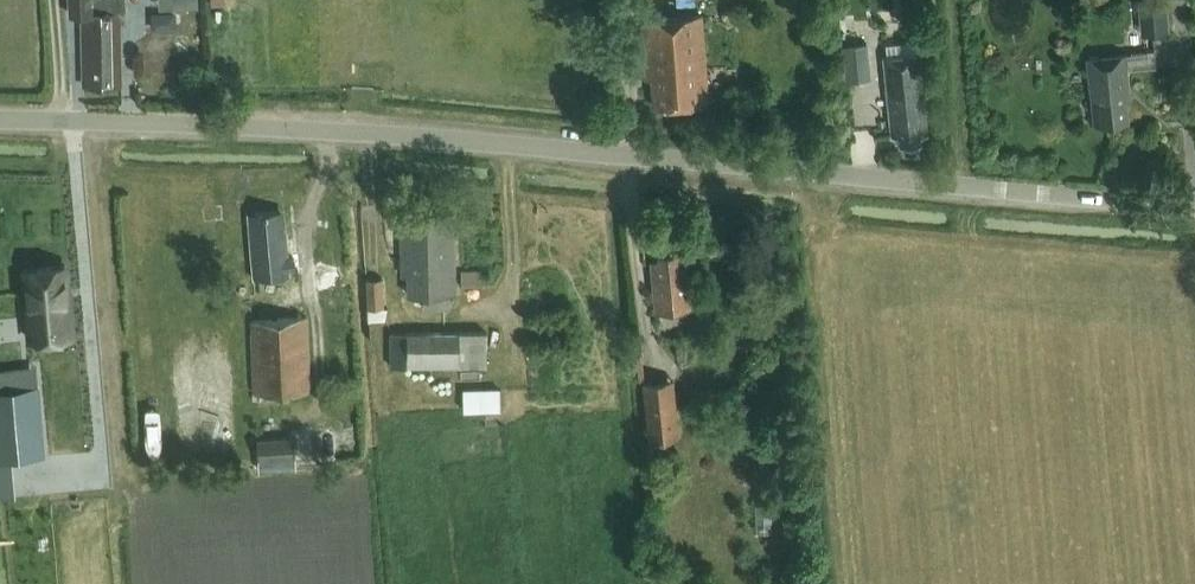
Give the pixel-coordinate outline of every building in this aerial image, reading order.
[(90,85),(111,84),(111,76),(118,76),(118,0),(68,0),(68,13),(80,13),(81,77),(90,77),(90,85)] [(912,11),(929,10),(928,0),(911,0),(912,11)] [(1168,30),(1166,0),(1154,0),(1139,1),(1142,32),(1168,30)] [(182,5),(157,7),(159,27),(184,25),(182,5)] [(652,106),(705,102),(698,14),(641,18),(646,79),(650,78),(652,106)] [(866,76),(864,44),(841,46),(844,79),(866,76)] [(918,51),(882,56),(891,137),(898,136),(899,143),(920,140),(919,134),(926,133),(918,51)] [(1124,89),(1129,88),(1125,52),(1086,56),(1092,122),(1127,118),(1124,89)] [(253,276),(289,273),(284,209),(248,213),(253,276)] [(415,221),(400,221),(402,274),(407,274),(407,293),(423,292),(423,307),(449,306),(448,292),(455,291),(452,212),(415,213),(415,221)] [(653,310),(688,307),(684,258),(677,259),(677,251),(656,253),(656,260),(649,261),(653,310)] [(72,335),(65,265),(24,269),(30,339),(72,335)] [(480,270),(460,271),(461,286),(480,285),(480,270)] [(368,306),(384,305),(382,277),(367,278),(368,306)] [(250,319),(253,392),(311,390),(308,317),(250,319)] [(407,367),(486,366),(486,330),(389,331),(390,365),(407,365),(407,367)] [(43,456),(35,364),(23,365),(0,367),(0,459),(43,456)] [(472,406),(508,404),(507,382),(471,384),(472,406)] [(680,434),(675,382),(644,385),(649,437),(680,434)] [(295,433),(258,433),(258,458),(296,458),(295,433)]
